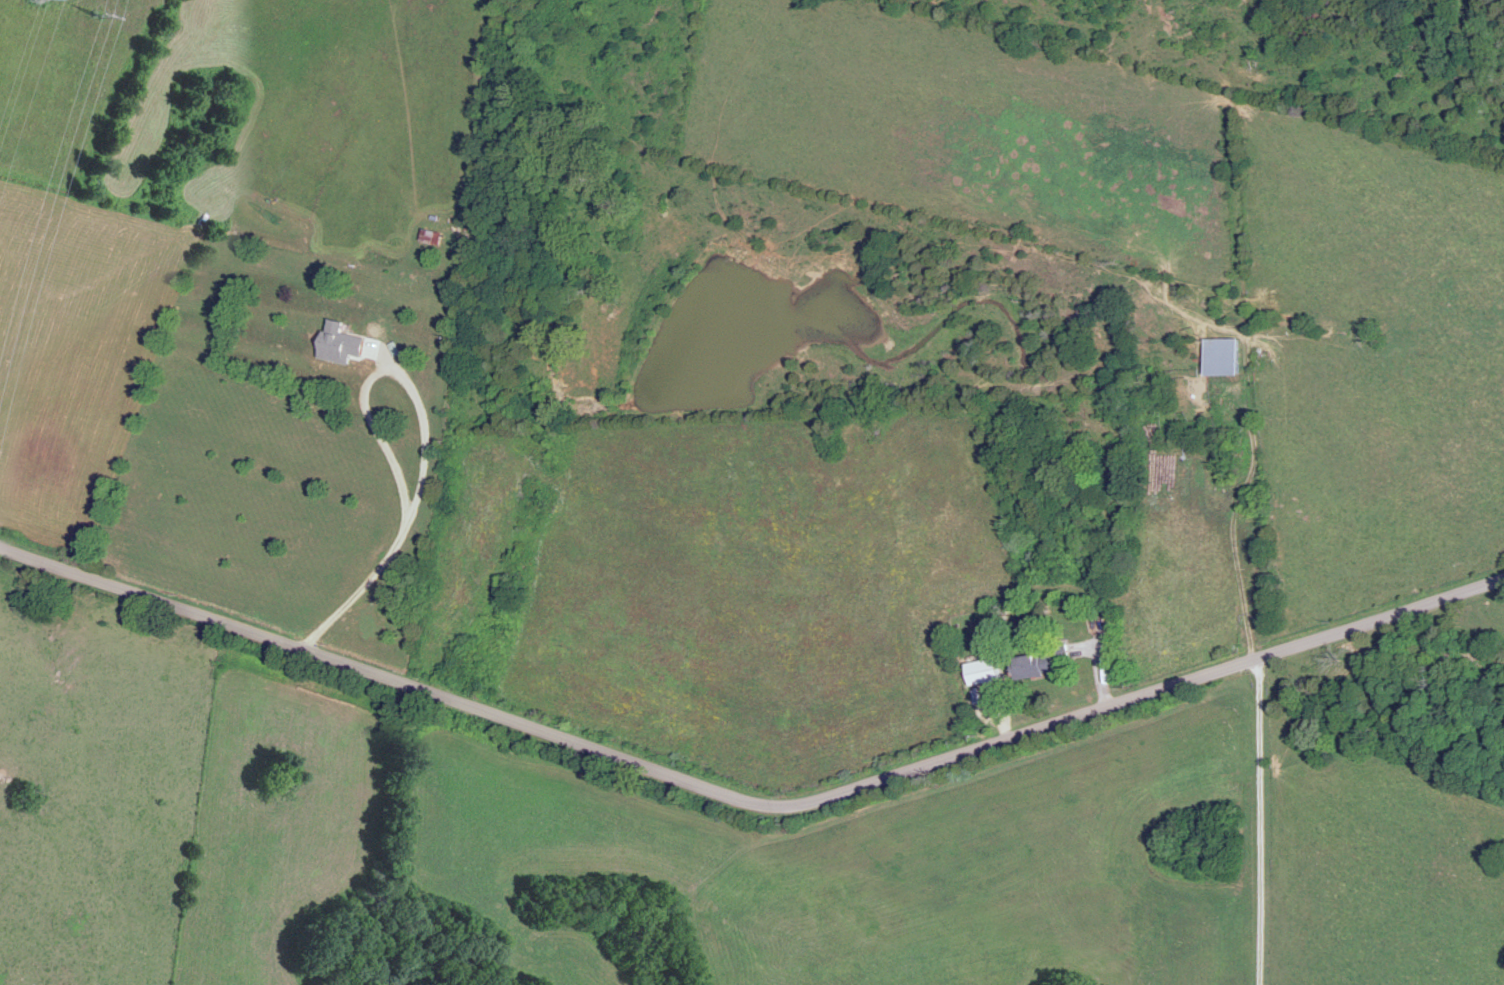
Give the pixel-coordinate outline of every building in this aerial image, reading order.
[(445,231),(426,225),(422,238),(441,243),(445,231)] [(344,330),(346,319),(328,316),(320,355),(350,361),(351,352),(363,354),(366,334),(344,330)] [(1208,373),(1241,373),(1241,335),(1208,335),(1208,373)] [(1015,653),(1016,677),(1067,674),(1065,649),(1015,653)]
